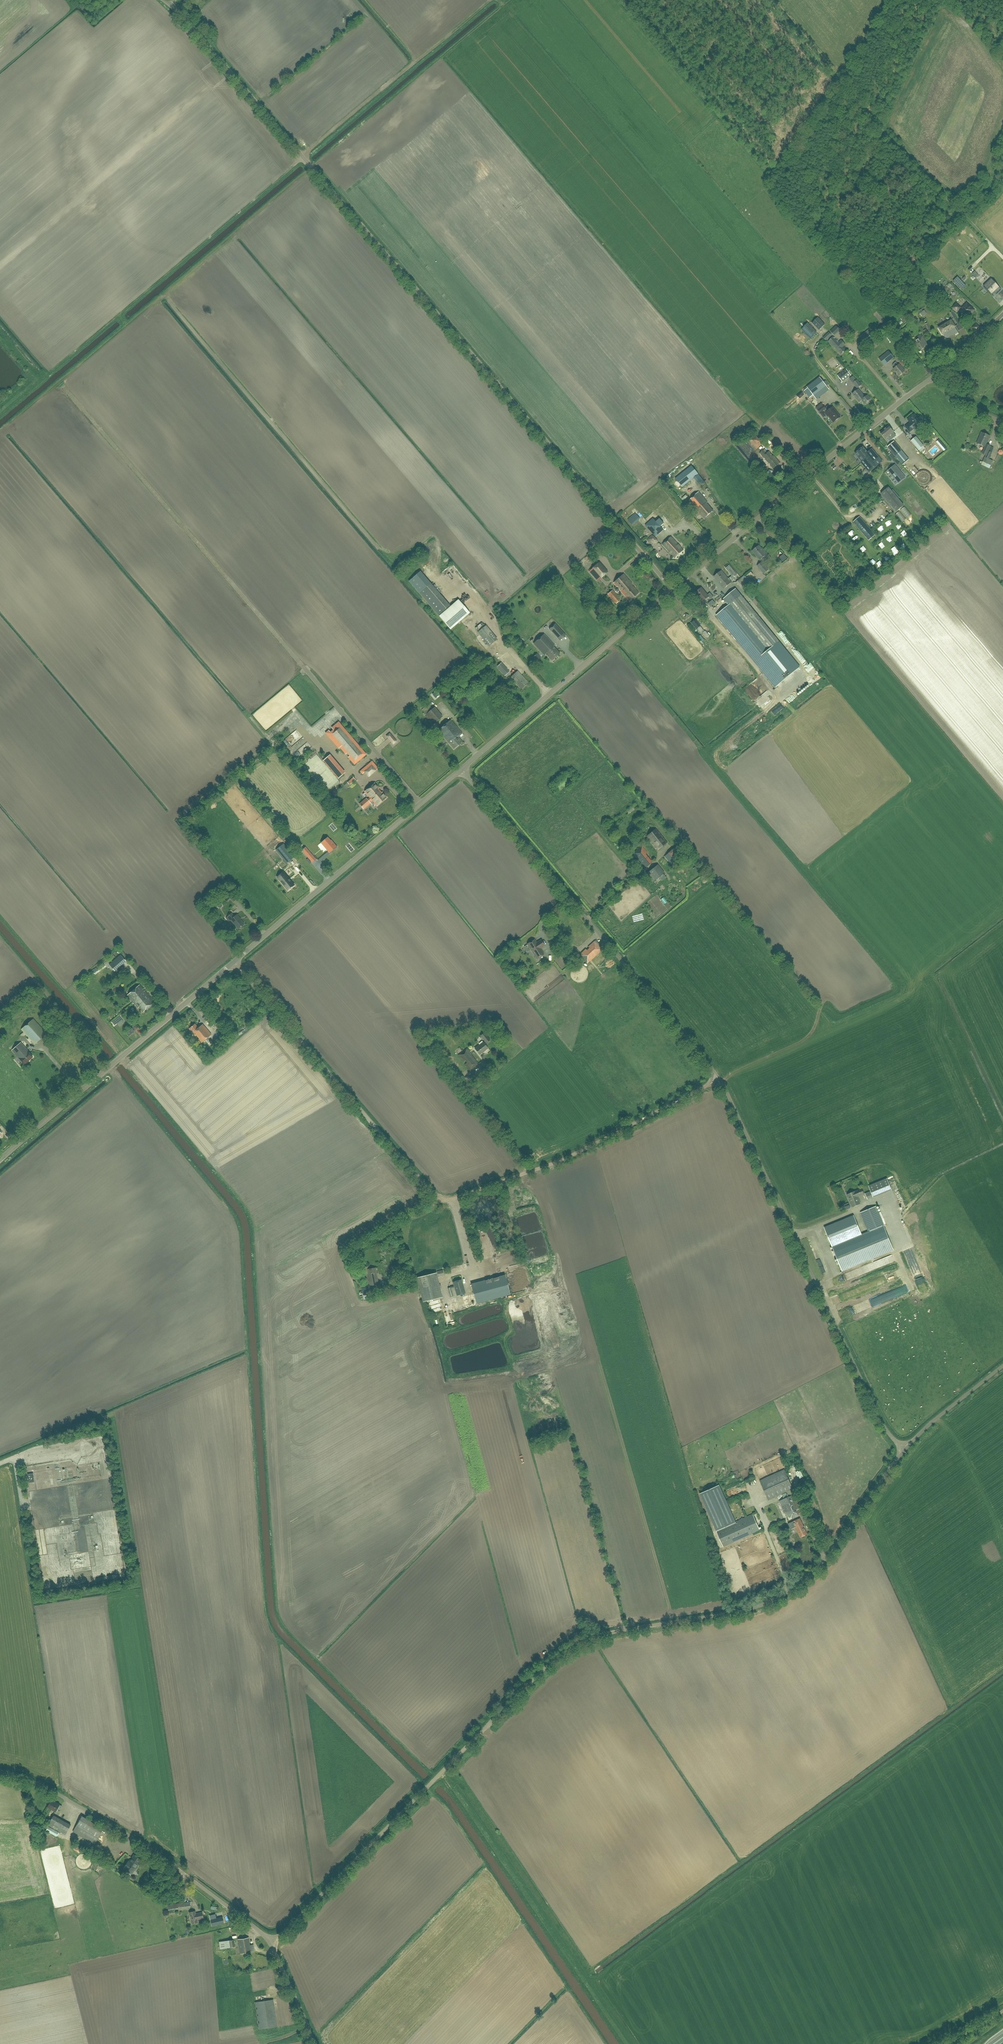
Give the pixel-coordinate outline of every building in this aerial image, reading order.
[(958,277),(953,281),(961,290),(966,286),(958,277)] [(983,286),(993,296),(994,296),(992,295),(995,293),(996,294),(1001,289),(991,279),(983,286)] [(967,318),(974,310),(967,304),(962,309),(956,304),(952,308),(957,312),(959,310),(967,318)] [(818,330),(825,324),(818,318),(812,324),(815,326),(818,330)] [(955,335),(958,333),(955,327),(951,320),(938,328),(942,335),(943,335),(946,340),(950,338),(949,337),(954,334),(955,335)] [(816,332),(807,323),(802,329),(811,338),(816,332)] [(883,332),(889,327),(885,323),(879,328),(883,332)] [(839,330),(836,326),(831,332),(834,335),(839,330)] [(875,337),(869,329),(859,337),(865,344),(875,337)] [(826,341),(832,335),(829,332),(823,338),(826,341)] [(924,347),(927,345),(924,339),(922,335),(914,339),(916,343),(920,350),(924,348),(924,347)] [(846,350),(843,348),(843,347),(845,345),(841,340),(839,343),(833,337),(828,342),(832,346),(833,345),(841,354),(846,350)] [(894,358),(888,351),(879,359),(884,366),(894,358)] [(899,376),(905,372),(899,365),(898,366),(895,363),(893,365),(896,367),(893,369),(899,376)] [(842,382),(851,375),(846,369),(837,376),(842,382)] [(811,392),(814,396),(826,386),(820,377),(807,387),(808,389),(804,392),(807,395),(811,392)] [(857,389),(862,385),(857,380),(853,383),(857,389)] [(868,395),(865,398),(858,390),(852,394),(859,403),(862,400),(864,404),(870,399),(868,395)] [(833,422),(840,417),(832,407),(827,411),(823,406),(818,410),(820,413),(823,411),(825,413),(827,417),(828,416),(833,422)] [(915,429),(921,424),(914,415),(908,420),(911,423),(909,425),(908,424),(906,427),(910,432),(915,428),(915,429)] [(836,433),(843,437),(848,428),(841,424),(836,433)] [(890,439),(895,435),(893,433),(893,432),(888,426),(880,433),(885,439),(888,436),(890,439)] [(986,445),(990,436),(982,433),(977,443),(985,447),(982,454),(986,455),(985,458),(989,459),(992,452),(989,451),(991,446),(986,445)] [(757,449),(762,444),(755,435),(749,440),(757,449)] [(911,441),(919,450),(924,446),(916,437),(911,441)] [(894,442),(888,447),(903,465),(909,460),(894,442)] [(869,473),(882,461),(872,449),(868,452),(863,447),(856,453),(859,458),(858,459),(861,462),(860,462),(869,473)] [(760,453),(763,457),(773,469),(780,463),(774,456),(773,457),(769,452),(767,454),(763,450),(760,453)] [(985,457),(981,465),(990,469),(993,461),(985,457)] [(905,478),(895,465),(888,471),(899,483),(905,478)] [(692,467),(676,479),(682,487),(694,478),(698,475),(692,467)] [(698,475),(694,478),(700,486),(704,483),(698,475)] [(896,512),(904,506),(888,487),(881,494),(896,512)] [(705,518),(713,511),(706,503),(706,501),(699,492),(689,501),(705,518)] [(632,525),(640,519),(636,515),(629,521),(632,525)] [(869,541),(876,535),(859,516),(853,522),(869,541)] [(656,537),(663,530),(653,519),(645,526),(656,537)] [(653,546),(658,542),(652,536),(648,540),(653,546)] [(675,558),(683,550),(671,537),(663,545),(675,558)] [(762,551),(759,546),(752,552),(759,561),(767,554),(763,550),(762,551)] [(778,558),(782,562),(788,558),(784,553),(778,558)] [(768,570),(761,563),(757,566),(763,574),(768,570)] [(597,581),(606,574),(598,565),(589,572),(597,581)] [(731,568),(727,571),(733,578),(737,574),(731,568)] [(723,589),(731,583),(721,571),(713,577),(723,589)] [(629,601),(638,593),(632,586),(631,583),(623,574),(613,583),(629,601)] [(702,574),(696,578),(699,583),(705,580),(702,574)] [(749,588),(741,578),(736,583),(744,592),(749,588)] [(711,599),(713,597),(710,593),(707,595),(701,588),(695,593),(702,602),(708,597),(711,599)] [(618,597),(612,591),(607,595),(616,604),(620,600),(617,598),(618,597)] [(800,667),(741,595),(737,599),(732,592),(723,599),(728,606),(717,615),(776,687),(800,667)] [(470,613),(459,600),(439,617),(450,630),(470,613)] [(701,626),(695,620),(691,623),(697,629),(701,626)] [(549,629),(556,637),(560,641),(565,635),(555,624),(549,629)] [(497,640),(485,626),(478,633),(489,646),(497,640)] [(552,661),(560,654),(554,647),(555,646),(544,634),(534,643),(545,655),(545,654),(552,661)] [(504,676),(510,672),(501,663),(496,668),(504,676)] [(521,689),(528,683),(517,671),(510,678),(521,689)] [(500,690),(504,687),(499,682),(495,684),(500,690)] [(422,711),(426,715),(433,710),(429,706),(422,711)] [(454,749),(462,742),(458,737),(462,733),(451,720),(438,731),(454,749)] [(340,748),(345,754),(347,753),(350,756),(348,757),(354,765),(366,755),(339,722),(338,722),(339,724),(333,729),(333,730),(330,733),(328,731),(325,733),(338,749),(340,748)] [(297,743),(304,737),(297,730),(291,736),(293,739),(290,742),(292,745),(296,741),(297,743)] [(393,744),(396,741),(390,734),(387,736),(393,744)] [(296,759),(302,755),(299,750),(293,754),(296,759)] [(323,761),(338,779),(344,774),(329,756),(323,761)] [(378,769),(372,761),(360,772),(362,774),(365,772),(369,777),(378,769)] [(374,783),(365,792),(370,798),(367,800),(363,802),(366,806),(369,803),(369,802),(372,800),(377,806),(386,798),(382,793),(381,794),(377,790),(379,788),(374,783)] [(657,850),(667,843),(656,829),(646,836),(657,850)] [(326,844),(324,847),(328,852),(330,850),(331,852),(337,847),(331,840),(331,841),(328,837),(323,841),(326,844)] [(277,849),(288,863),(294,857),(283,844),(277,849)] [(306,846),(302,850),(312,862),(316,859),(306,846)] [(644,868),(651,862),(645,855),(647,853),(642,846),(632,853),(644,868)] [(682,855),(676,847),(664,857),(670,865),(682,855)] [(653,882),(664,873),(657,865),(646,874),(653,882)] [(277,877),(279,880),(288,890),(291,888),(291,889),(292,888),(292,887),(294,885),(291,881),(289,879),(283,872),(280,875),(277,877)] [(226,901),(233,896),(229,891),(222,896),(226,901)] [(238,929),(244,924),(239,919),(240,918),(237,915),(234,917),(231,914),(226,918),(229,922),(230,921),(238,929)] [(537,946),(543,943),(541,940),(538,942),(537,944),(534,940),(527,944),(533,953),(536,951),(537,946)] [(587,964),(602,949),(594,941),(588,947),(590,949),(587,951),(585,949),(579,956),(587,964)] [(536,951),(533,953),(537,959),(544,954),(539,948),(541,947),(544,946),(543,943),(537,946),(536,951)] [(569,958),(574,955),(570,948),(565,951),(569,958)] [(125,961),(120,955),(109,965),(114,970),(125,961)] [(127,995),(133,1003),(141,996),(142,998),(147,994),(140,985),(127,995)] [(141,996),(133,1003),(135,1005),(136,1005),(138,1007),(139,1007),(143,1012),(154,1003),(147,994),(142,998),(141,996)] [(211,1027),(217,1021),(213,1016),(207,1021),(211,1027)] [(35,1045),(47,1034),(33,1019),(21,1030),(35,1045)] [(200,1044),(211,1035),(203,1024),(198,1028),(195,1024),(189,1029),(192,1033),(200,1044)] [(479,1055),(483,1052),(488,1048),(485,1044),(490,1040),(484,1033),(481,1036),(485,1041),(483,1042),(475,1049),(479,1055)] [(28,1050),(21,1043),(12,1051),(25,1064),(33,1057),(27,1051),(28,1050)] [(476,1066),(478,1064),(467,1049),(458,1055),(463,1062),(465,1061),(466,1063),(465,1065),(470,1072),(477,1067),(476,1066)] [(868,1186),(873,1197),(891,1189),(887,1178),(868,1186)] [(860,1204),(858,1197),(857,1197),(864,1194),(862,1188),(855,1191),(847,1194),(852,1207),(860,1204)] [(883,1226),(883,1225),(876,1206),(860,1213),(868,1232),(883,1226)] [(832,1246),(861,1234),(853,1216),(824,1228),(832,1246)] [(861,1234),(832,1246),(842,1271),(893,1250),(883,1226),(868,1232),(861,1234)] [(369,1286),(377,1285),(375,1275),(376,1275),(375,1268),(368,1269),(367,1267),(360,1268),(362,1275),(366,1274),(367,1277),(369,1286)] [(423,1302),(442,1297),(436,1273),(417,1277),(423,1302)] [(471,1284),(476,1303),(510,1294),(505,1275),(471,1284)] [(453,1282),(456,1295),(465,1293),(461,1280),(453,1282)] [(892,1292),(894,1296),(909,1289),(906,1284),(892,1292)] [(857,1296),(855,1291),(844,1294),(846,1300),(850,1299),(850,1298),(857,1296)] [(429,1301),(431,1312),(443,1309),(440,1298),(429,1301)] [(446,1311),(444,1311),(446,1323),(451,1322),(451,1320),(453,1320),(451,1307),(453,1307),(454,1312),(457,1311),(456,1303),(446,1305),(446,1311)] [(798,1513),(802,1511),(784,1469),(760,1480),(768,1500),(787,1492),(788,1497),(779,1501),(789,1522),(800,1517),(798,1513)] [(716,1531),(735,1522),(719,1485),(700,1494),(716,1531)] [(810,1518),(816,1516),(813,1510),(807,1512),(810,1518)] [(760,1530),(753,1514),(735,1522),(716,1531),(723,1547),(760,1530)] [(807,1534),(800,1519),(788,1524),(790,1529),(795,1527),(800,1538),(807,1534)] [(60,1810),(62,1806),(59,1805),(51,1800),(47,1807),(55,1811),(57,1808),(60,1810)] [(65,1835),(71,1825),(53,1815),(48,1825),(65,1835)] [(94,1844),(103,1828),(82,1816),(73,1831),(94,1844)] [(134,1870),(141,1859),(134,1855),(129,1861),(128,1861),(124,1867),(125,1868),(124,1869),(130,1873),(133,1869),(134,1870)] [(197,1920),(203,1918),(202,1912),(195,1913),(195,1911),(189,1912),(192,1924),(197,1922),(197,1920)] [(211,1920),(212,1926),(224,1923),(222,1917),(211,1920)] [(240,1954),(251,1952),(248,1937),(238,1939),(240,1954)] [(230,1947),(235,1947),(234,1940),(219,1942),(220,1950),(230,1948),(230,1947)] [(259,2029),(277,2026),(273,1999),(255,2002),(259,2029)]
